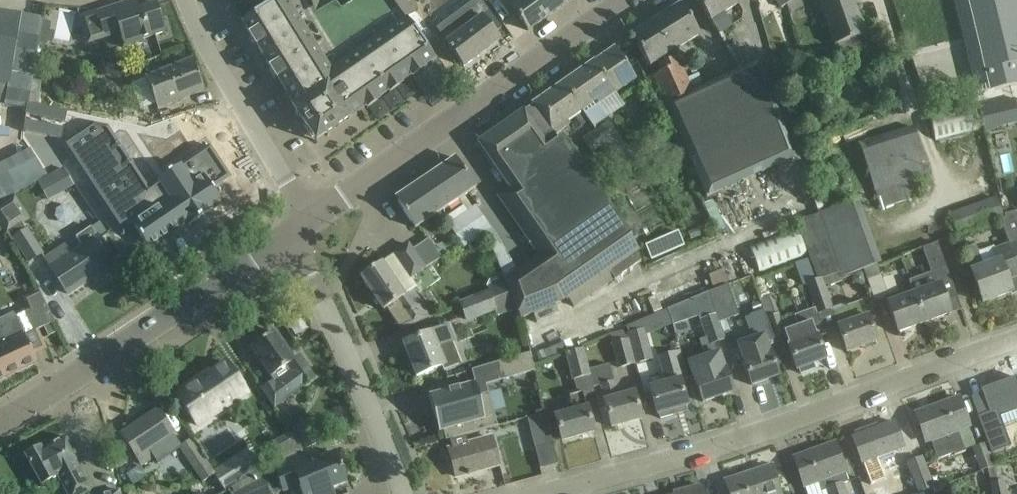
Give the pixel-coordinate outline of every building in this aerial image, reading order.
[(135,0),(131,0),(123,3),(118,4),(97,11),(83,16),(87,28),(101,24),(102,27),(117,22),(125,48),(143,43),(142,40),(165,32),(156,5),(138,11),(135,0)] [(285,0),(281,0),(243,23),(250,36),(249,37),(255,48),(257,46),(271,69),(269,70),(276,81),(278,79),(284,90),(295,108),(293,109),(312,137),(316,142),(365,108),(367,109),(378,101),(377,100),(388,92),(389,94),(401,86),(399,84),(410,76),(412,78),(423,70),(422,68),(433,60),(406,21),(337,70),(338,72),(332,76),(325,65),(319,55),(285,0)] [(481,0),(474,0),(435,29),(463,66),(499,40),(483,18),(490,13),(481,0)] [(510,6),(528,31),(562,6),(558,0),(519,0),(510,6)] [(737,0),(697,0),(705,13),(710,22),(711,21),(719,34),(731,26),(723,13),(739,3),(737,0)] [(788,0),(775,0),(780,9),(777,10),(784,20),(791,15),(786,4),(789,2),(788,0)] [(835,46),(840,59),(862,51),(857,38),(865,35),(853,0),(820,0),(835,46)] [(984,93),(1016,85),(1016,0),(961,0),(984,93)] [(707,196),(763,171),(754,152),(759,150),(726,77),(693,92),(677,57),(674,51),(699,35),(681,5),(630,37),(644,58),(651,53),(653,56),(656,64),(647,67),(707,196)] [(5,106),(26,109),(27,104),(29,104),(38,45),(42,22),(43,18),(39,18),(21,15),(0,11),(0,105),(5,106)] [(42,22),(38,45),(47,46),(51,23),(42,22)] [(805,57),(800,44),(791,47),(796,60),(805,57)] [(608,122),(597,106),(636,78),(626,64),(614,48),(563,83),(582,111),(596,131),(608,122)] [(204,90),(192,59),(174,67),(145,77),(157,108),(185,97),(204,90)] [(796,157),(759,62),(726,77),(759,150),(754,152),(763,171),(796,157)] [(582,111),(563,83),(532,105),(554,135),(569,125),(567,121),(582,111)] [(1015,98),(979,107),(985,131),(1016,123),(1016,107),(1015,98)] [(101,119),(136,126),(139,111),(105,103),(101,119)] [(26,109),(26,115),(35,117),(37,106),(29,104),(27,104),(26,109)] [(972,105),(929,116),(935,139),(978,127),(972,105)] [(37,106),(35,117),(45,119),(47,108),(37,106)] [(523,111),(477,143),(509,188),(497,196),(538,256),(517,271),(505,279),(508,286),(517,309),(520,317),(560,301),(568,296),(576,307),(641,261),(638,249),(632,238),(562,137),(557,140),(554,135),(533,107),(525,113),(523,111)] [(47,108),(45,119),(55,121),(57,110),(47,108)] [(57,110),(55,121),(65,123),(67,112),(57,110)] [(25,122),(24,132),(33,134),(35,123),(25,121),(25,122)] [(605,143),(609,149),(625,172),(637,163),(617,135),(608,122),(596,131),(605,143)] [(35,123),(33,134),(42,136),(45,125),(35,123)] [(45,125),(42,136),(52,138),(54,127),(45,125)] [(93,125),(62,145),(123,236),(134,228),(149,249),(187,224),(189,226),(211,211),(211,210),(222,203),(213,189),(230,177),(210,146),(180,166),(180,165),(158,180),(159,182),(148,189),(107,127),(93,125)] [(54,127),(52,138),(62,140),(64,129),(54,127)] [(914,128),(860,145),(874,190),(903,181),(906,193),(919,189),(916,177),(929,173),(914,128)] [(604,153),(609,149),(605,143),(596,131),(583,139),(592,152),(599,147),(604,153)] [(425,178),(395,199),(415,229),(445,208),(459,200),(464,196),(475,188),(455,158),(425,178)] [(62,168),(37,182),(48,201),(74,185),(72,182),(62,168)] [(29,219),(15,196),(0,205),(0,221),(12,240),(13,240),(28,264),(44,254),(28,228),(26,229),(23,223),(29,219)] [(1001,220),(1002,221),(1006,220),(1005,215),(1004,215),(1003,215),(996,197),(950,214),(958,235),(1001,220)] [(1005,215),(1006,220),(1002,221),(1010,248),(1016,266),(1016,212),(1005,215)] [(818,281),(840,273),(841,273),(820,213),(797,222),(818,281)] [(91,228),(76,237),(82,247),(50,268),(68,294),(95,276),(93,273),(111,261),(114,264),(113,261),(119,256),(110,243),(104,248),(91,228)] [(652,257),(689,247),(685,230),(647,241),(652,257)] [(750,248),(759,270),(806,252),(797,230),(750,248)] [(428,239),(412,250),(424,269),(442,258),(428,239)] [(408,245),(394,254),(411,278),(424,269),(412,250),(408,245)] [(975,245),(963,249),(972,273),(976,284),(983,303),(984,302),(1010,292),(1010,293),(1011,292),(1006,278),(1016,274),(1016,266),(1014,258),(1010,248),(996,253),(994,247),(978,253),(975,245)] [(909,281),(914,294),(924,323),(948,314),(946,307),(959,302),(939,249),(924,254),(931,273),(909,281)] [(381,263),(361,277),(383,310),(386,308),(400,329),(430,317),(412,290),(417,287),(411,278),(394,254),(382,262),(381,263)] [(808,257),(794,262),(803,286),(816,281),(808,257)] [(889,296),(878,265),(864,270),(876,301),(889,296)] [(840,273),(818,281),(808,285),(818,313),(833,308),(825,285),(827,284),(828,286),(843,280),(840,273)] [(729,285),(709,292),(709,293),(717,314),(717,315),(720,322),(740,315),(729,285)] [(461,304),(460,305),(467,323),(496,312),(498,316),(517,309),(508,286),(485,295),(461,304)] [(709,293),(669,309),(673,325),(698,317),(706,338),(699,340),(706,359),(717,354),(714,345),(726,341),(720,322),(717,315),(716,315),(709,293)] [(924,323),(914,294),(888,304),(899,333),(900,333),(899,332),(924,323)] [(862,302),(833,312),(838,327),(840,333),(847,352),(848,352),(848,351),(875,341),(875,342),(877,341),(868,317),(867,317),(862,302)] [(785,334),(790,347),(789,347),(790,351),(797,370),(798,369),(799,369),(801,373),(813,369),(812,364),(824,360),(825,360),(817,338),(826,334),(818,313),(817,309),(795,317),(799,329),(786,334),(785,334)] [(49,311),(37,316),(43,328),(54,322),(49,311)] [(774,338),(764,311),(750,316),(758,338),(738,345),(752,385),(778,376),(775,366),(783,363),(774,338)] [(0,320),(0,380),(37,363),(36,362),(13,314),(0,320)] [(774,338),(785,334),(786,334),(779,315),(767,319),(774,338)] [(640,321),(626,327),(628,334),(627,334),(635,365),(653,360),(645,330),(645,329),(643,329),(640,321)] [(423,337),(404,344),(417,376),(435,369),(442,366),(444,370),(461,364),(453,341),(454,340),(449,327),(432,334),(431,333),(423,337)] [(635,365),(627,334),(626,334),(625,331),(610,334),(613,344),(611,345),(618,369),(635,365)] [(293,360),(275,332),(251,348),(273,380),(262,388),(274,407),(304,387),(302,385),(314,378),(299,356),(293,360)] [(572,381),(590,376),(582,348),(564,353),(572,381)] [(583,348),(582,348),(590,376),(593,387),(601,385),(606,403),(605,403),(611,427),(641,419),(635,395),(619,399),(610,364),(589,370),(583,348)] [(657,415),(660,414),(661,418),(675,414),(674,410),(687,406),(680,380),(687,378),(679,351),(658,357),(665,385),(650,389),(657,415)] [(499,363),(504,380),(534,371),(529,354),(499,363)] [(723,370),(717,354),(706,359),(690,364),(703,402),(733,392),(725,369),(723,370)] [(246,392),(227,364),(177,397),(196,425),(246,392)] [(981,390),(989,413),(978,417),(991,454),(1011,447),(1000,417),(1016,411),(1016,381),(1016,377),(981,390)] [(439,432),(443,431),(446,440),(497,426),(488,393),(478,396),(475,383),(429,396),(439,432)] [(594,432),(583,393),(570,397),(574,412),(555,417),(562,441),(594,432)] [(969,426),(959,398),(916,414),(926,442),(930,440),(937,460),(954,454),(954,456),(966,452),(958,430),(969,426)] [(169,427),(158,410),(122,434),(133,451),(143,465),(162,452),(157,445),(173,433),(169,427)] [(553,444),(544,415),(527,419),(535,448),(553,444)] [(310,417),(291,427),(303,451),(322,441),(310,417)] [(903,448),(894,422),(853,437),(862,463),(868,478),(882,472),(876,457),(903,448)] [(621,446),(616,430),(606,433),(612,454),(641,446),(640,441),(621,446)] [(275,444),(286,462),(304,454),(292,434),(275,444)] [(513,437),(512,440),(513,443),(515,445),(519,446),(522,445),(524,443),(525,440),(524,437),(522,434),(519,434),(515,434),(513,437)] [(499,465),(492,438),(449,450),(456,477),(467,474),(467,475),(470,474),(470,473),(499,465)] [(63,439),(42,451),(40,447),(25,455),(41,485),(56,477),(56,476),(63,472),(65,477),(60,480),(67,493),(83,493),(90,490),(76,465),(77,465),(73,456),(63,439)] [(205,460),(191,439),(179,447),(202,483),(214,475),(205,460)] [(843,485),(849,482),(845,472),(835,444),(794,459),(807,493),(846,493),(843,485)] [(987,470),(994,467),(986,444),(972,449),(980,472),(987,469),(987,470)] [(274,467),(250,479),(230,490),(231,493),(275,493),(284,490),(284,491),(299,485),(303,493),(333,493),(331,489),(345,483),(340,471),(342,470),(335,454),(319,460),(315,450),(304,454),(286,462),(274,467)] [(922,457),(906,463),(911,476),(904,479),(908,490),(915,488),(918,493),(934,488),(922,457)] [(726,481),(730,493),(780,493),(771,466),(726,481)] [(994,467),(987,470),(993,493),(1008,493),(1004,480),(999,481),(996,467),(994,468),(994,467)] [(703,489),(701,489),(699,485),(682,489),(683,493),(704,493),(703,489)]
